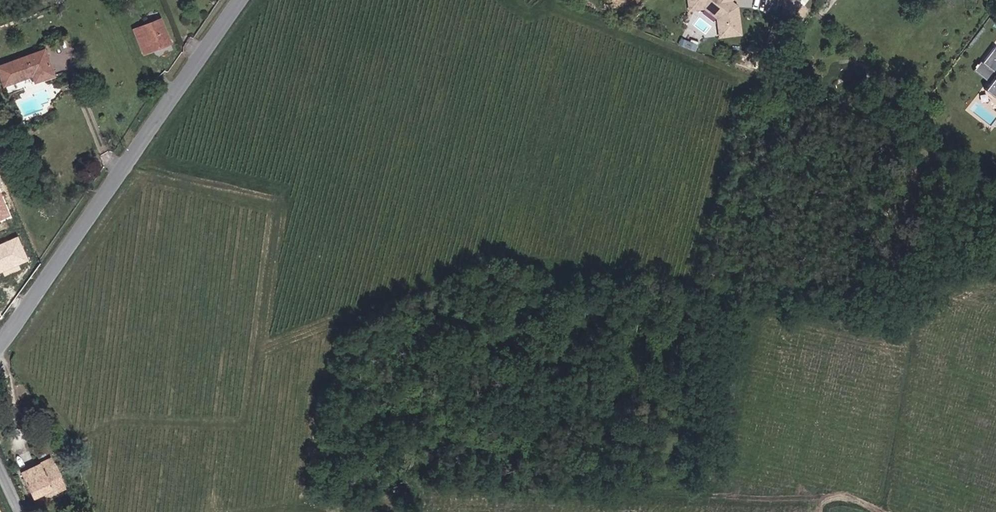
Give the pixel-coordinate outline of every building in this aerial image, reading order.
[(689,11),(707,9),(717,18),(720,36),(743,35),(740,6),(734,1),(735,0),(688,0),(689,11)] [(144,52),(169,42),(159,17),(133,28),(144,52)] [(985,65),(995,73),(995,50),(985,65)] [(54,77),(44,52),(0,69),(0,74),(5,88),(33,77),(36,84),(54,77)] [(987,92),(995,98),(995,81),(987,92)] [(52,456),(18,468),(28,497),(45,491),(46,495),(64,489),(52,456)]
